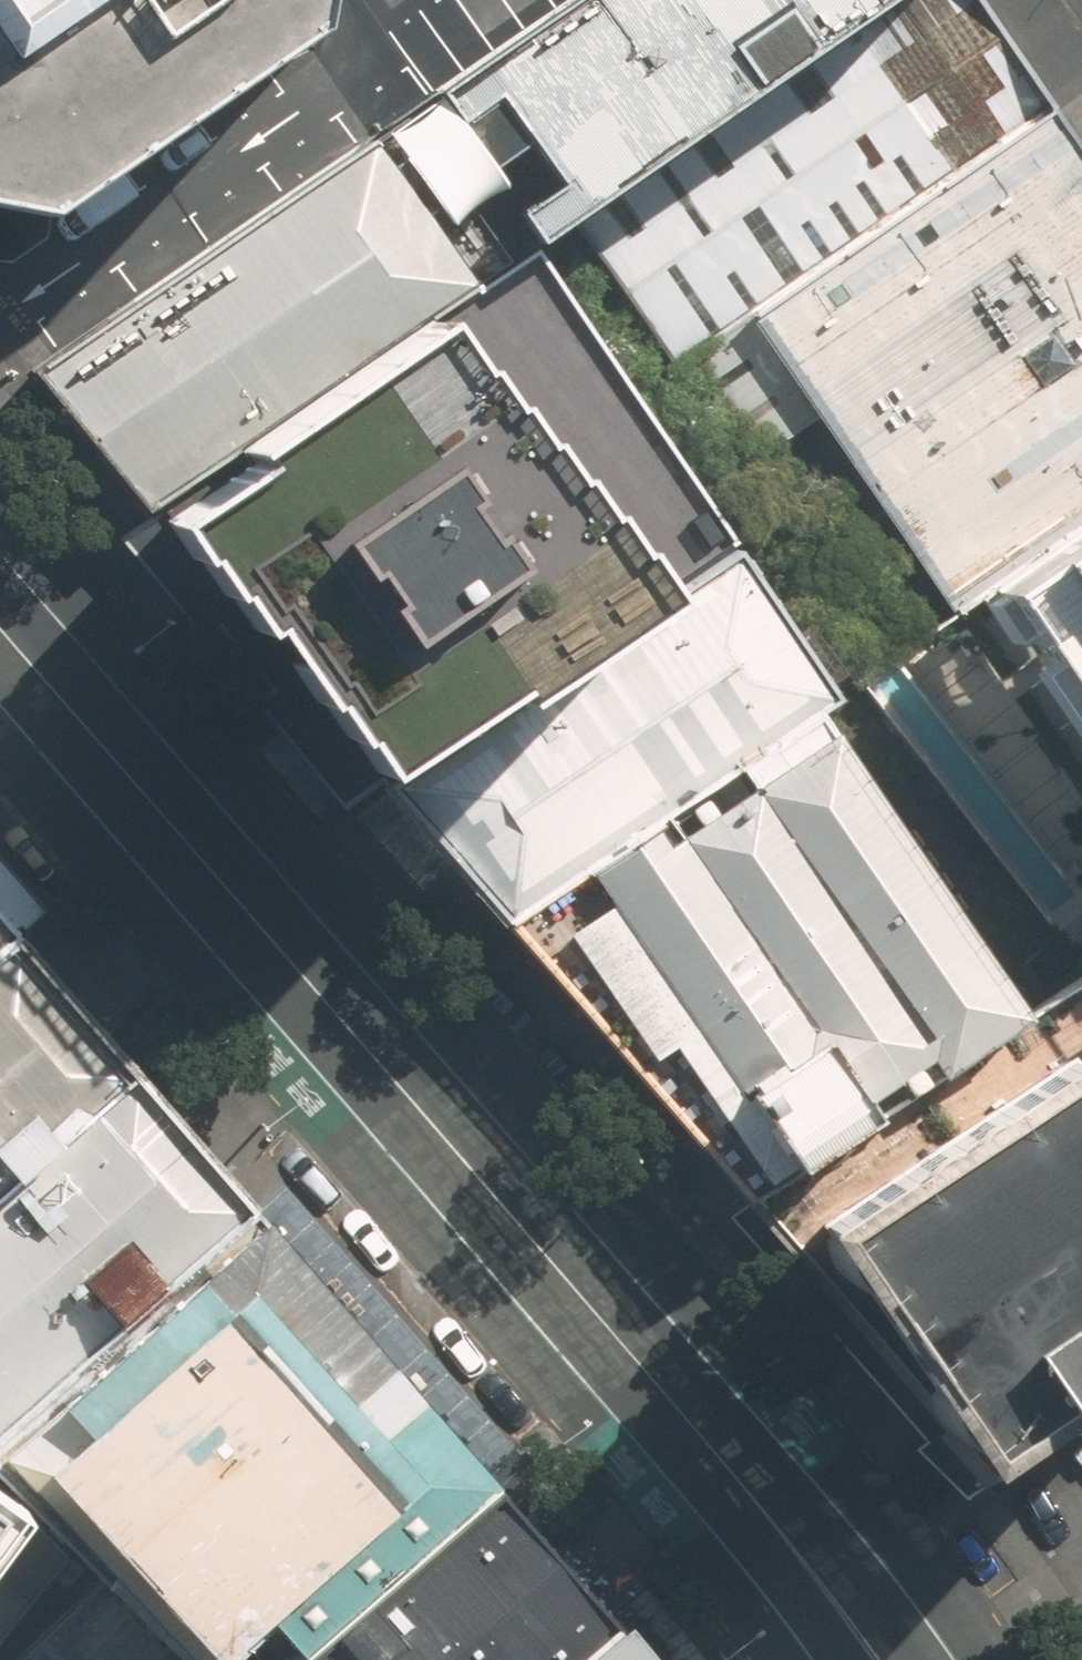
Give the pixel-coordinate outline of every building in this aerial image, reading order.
[(316,35),(323,0),(0,0),(0,207),(50,217),(316,35)] [(396,34),(439,82),(561,0),(365,0),(396,34)] [(878,0),(561,0),(439,82),(378,122),(444,221),(507,179),(494,160),(526,139),(553,179),(522,200),(539,225),(570,205),(878,0)] [(979,0),(878,0),(570,205),(743,448),(820,409),(755,305),(1052,103),(979,0)] [(1052,103),(755,305),(820,409),(958,609),(1000,588),(1081,533),(1081,146),(1052,103)] [(473,290),(368,142),(42,370),(146,518),(172,500),(473,290)] [(473,290),(172,500),(253,617),(268,606),(377,764),(720,529),(533,249),(473,290)] [(1000,588),(1081,710),(1081,533),(1000,588)] [(731,554),(379,793),(507,930),(811,711),(832,696),(731,554)] [(1017,1018),(811,711),(507,930),(748,1198),(1017,1018)] [(4,939),(0,942),(0,1420),(10,1411),(243,1201),(4,939)] [(1058,1039),(804,1215),(971,1453),(1045,1402),(1063,1428),(1081,1415),(1081,1073),(1058,1039)] [(490,1476),(243,1201),(10,1411),(225,1652),(269,1615),(297,1646),(409,1548),(490,1476)] [(618,1624),(490,1476),(409,1548),(297,1646),(290,1653),(297,1659),(577,1659),(618,1624)] [(618,1624),(577,1659),(649,1659),(618,1624)] [(15,1659),(73,1659),(44,1631),(15,1659)]
